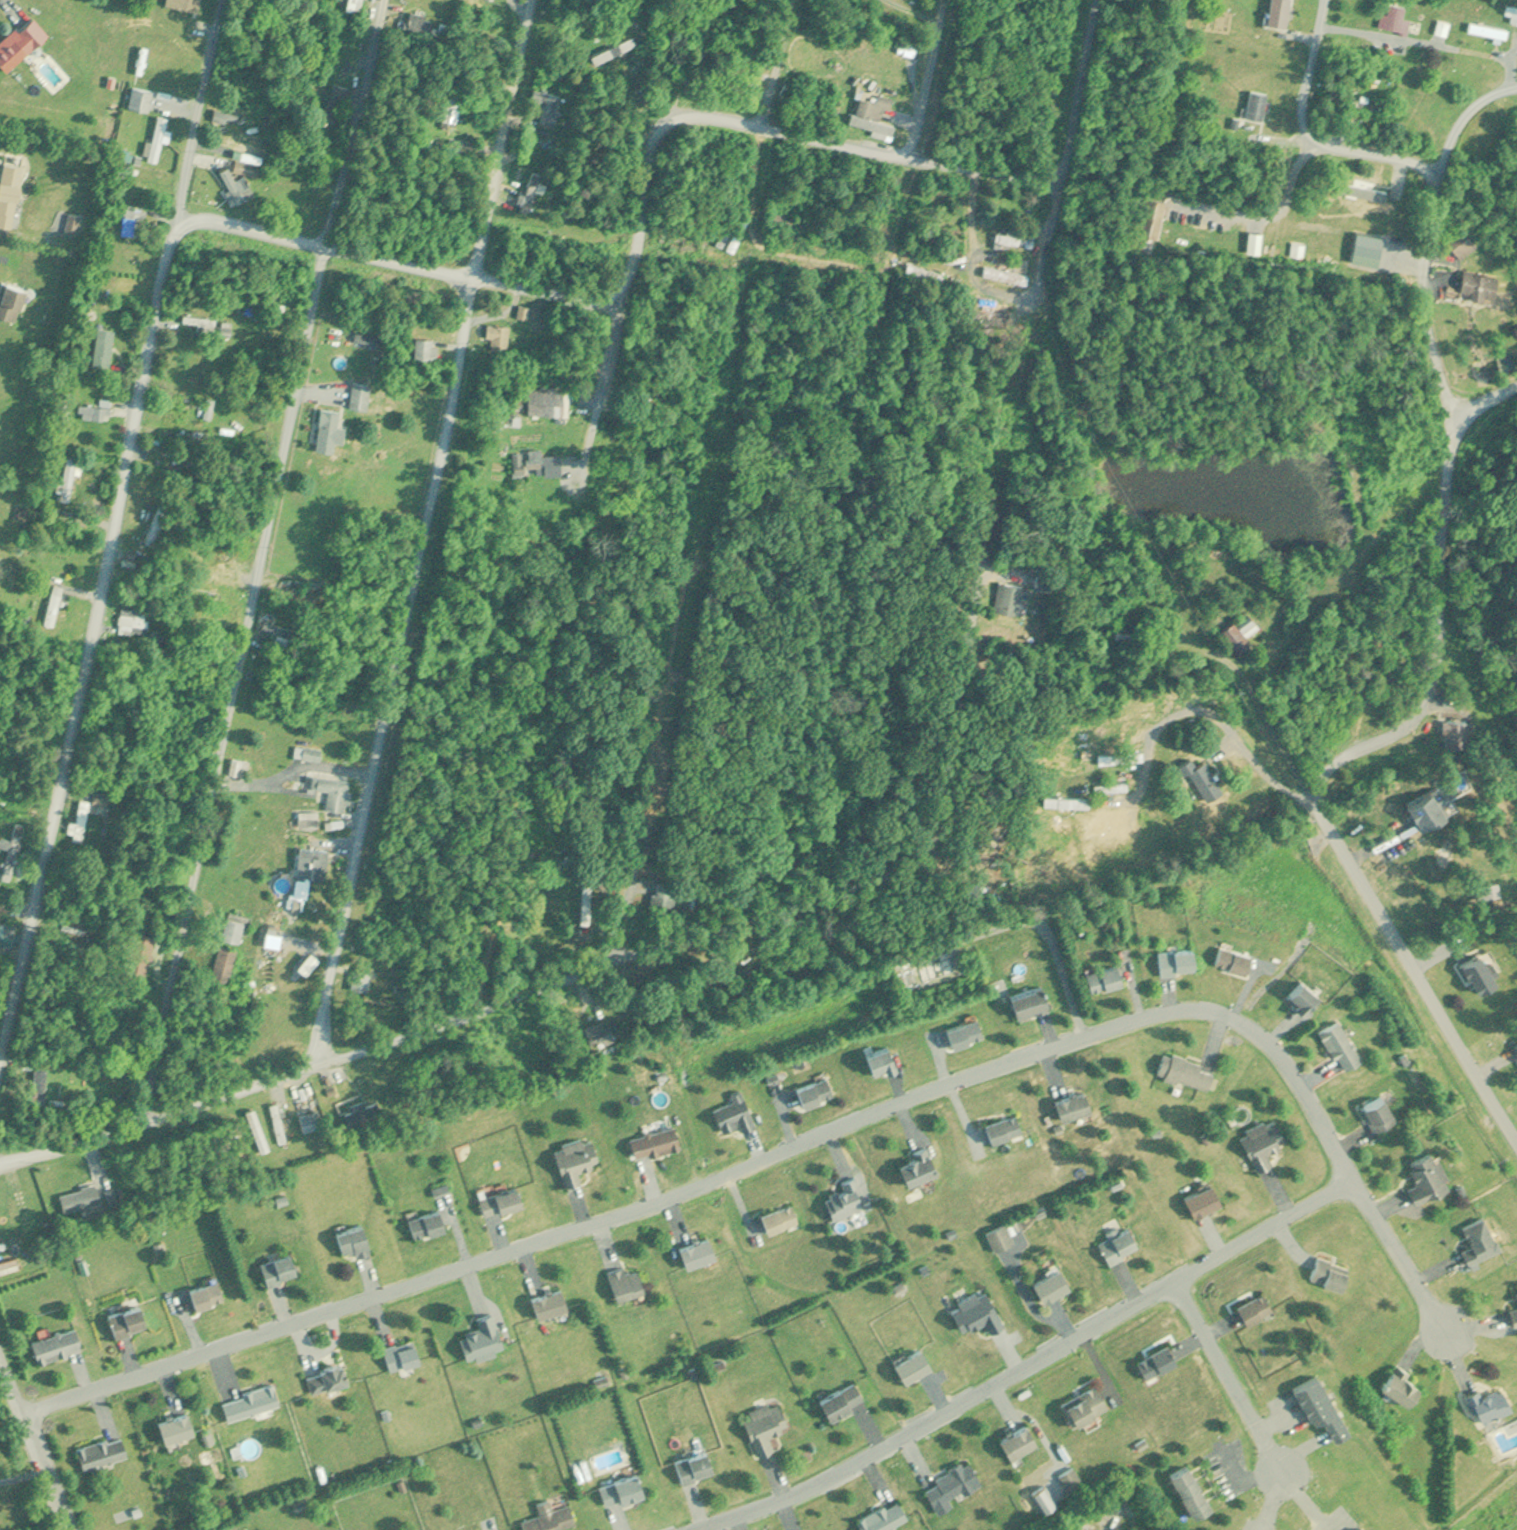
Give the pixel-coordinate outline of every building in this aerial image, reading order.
[(165,4),(199,12),(201,0),(166,0),(165,4)] [(364,0),(349,0),(346,10),(360,13),(364,0)] [(1405,20),(1408,6),(1391,4),(1389,14),(1383,13),(1381,27),(1409,32),(1411,21),(1405,20)] [(1508,4),(1507,13),(1513,14),(1512,22),(1516,22),(1516,5),(1508,4)] [(411,34),(439,30),(437,14),(409,18),(411,34)] [(1446,35),(1451,24),(1442,20),(1438,32),(1446,35)] [(24,21),(0,42),(0,63),(8,71),(41,40),(24,21)] [(592,56),(597,65),(637,45),(633,36),(592,56)] [(323,116),(339,121),(350,88),(334,83),(323,116)] [(129,107),(148,111),(153,91),(134,87),(129,107)] [(1274,88),(1250,89),(1251,116),(1275,115),(1274,88)] [(555,124),(562,96),(542,91),(538,107),(543,108),(540,121),(555,124)] [(456,123),(464,98),(449,93),(441,118),(456,123)] [(851,126),(893,137),(897,124),(888,121),(894,97),(880,93),(877,100),(859,95),(851,126)] [(1368,99),(1355,96),(1353,104),(1366,107),(1368,99)] [(234,170),(267,178),(270,167),(237,158),(234,170)] [(3,162),(0,186),(0,227),(15,228),(22,165),(3,162)] [(235,205),(256,195),(246,174),(235,179),(230,166),(219,171),(235,205)] [(1350,193),(1387,199),(1388,191),(1351,185),(1350,193)] [(125,208),(125,235),(145,235),(145,208),(125,208)] [(735,252),(751,217),(732,208),(716,244),(735,252)] [(816,223),(775,209),(771,220),(812,234),(816,223)] [(1481,244),(1464,228),(1449,242),(1466,259),(1481,244)] [(1385,234),(1358,233),(1357,253),(1384,254),(1385,234)] [(1020,234),(996,234),(996,248),(1006,248),(1006,245),(1020,245),(1020,234)] [(1501,275),(1467,270),(1464,295),(1498,300),(1501,275)]
